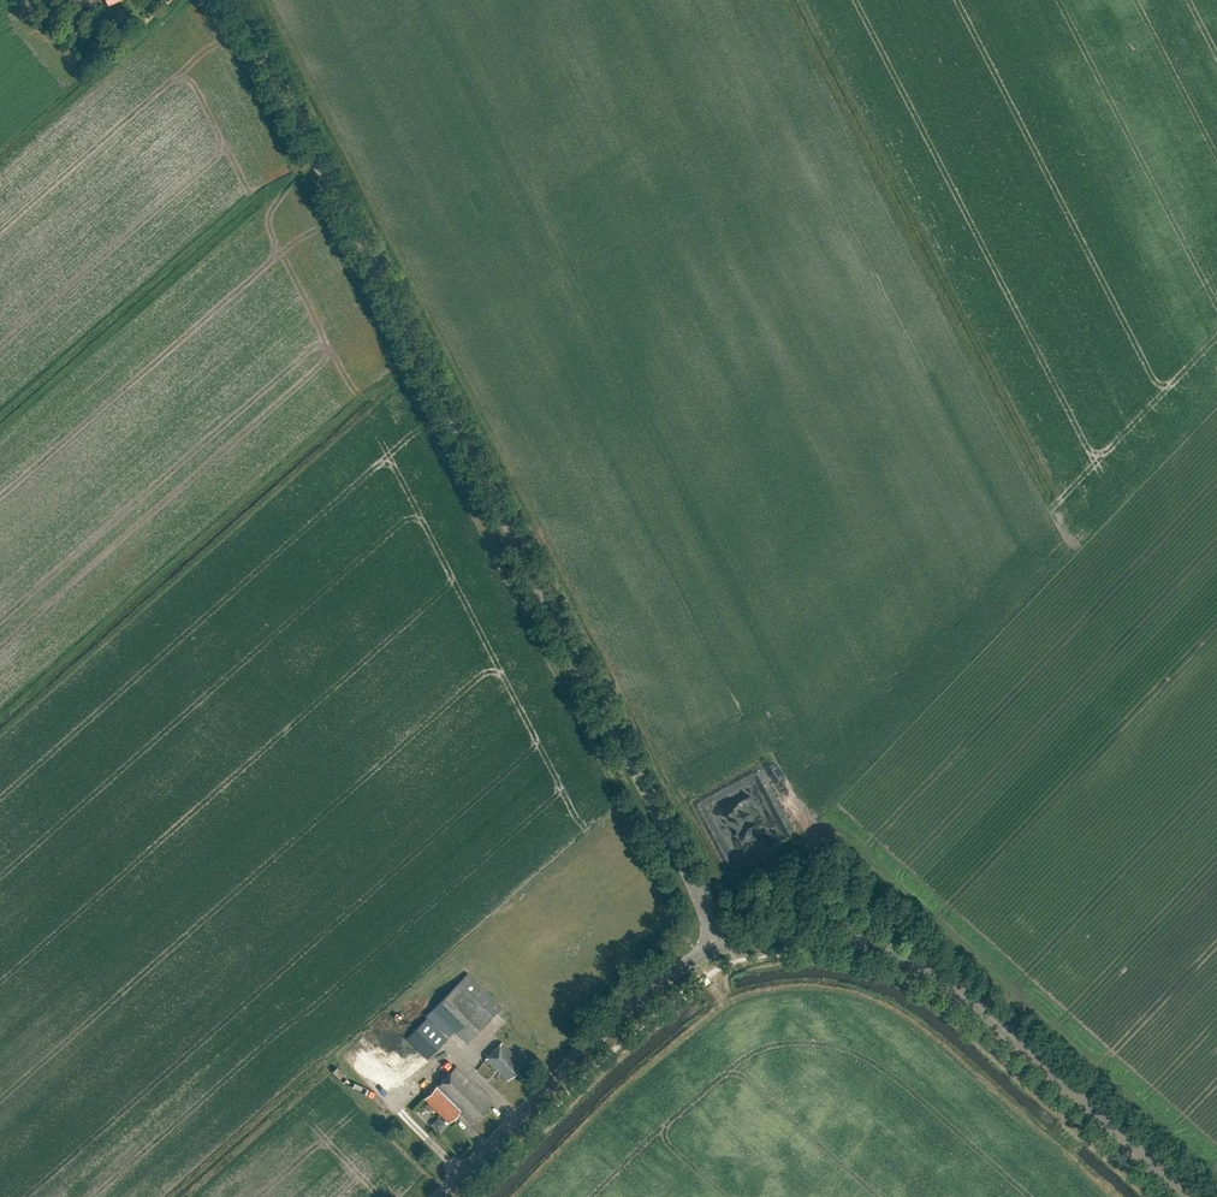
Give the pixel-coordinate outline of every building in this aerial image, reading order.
[(426,1014),(448,1035),(454,1029),(467,1041),(502,1005),(468,971),(426,1014)] [(406,1037),(427,1058),(447,1037),(426,1017),(406,1037)] [(502,1042),(485,1059),(507,1081),(524,1063),(502,1042)] [(448,1121),(460,1111),(471,1123),(492,1102),(456,1066),(424,1098),(448,1121)]
